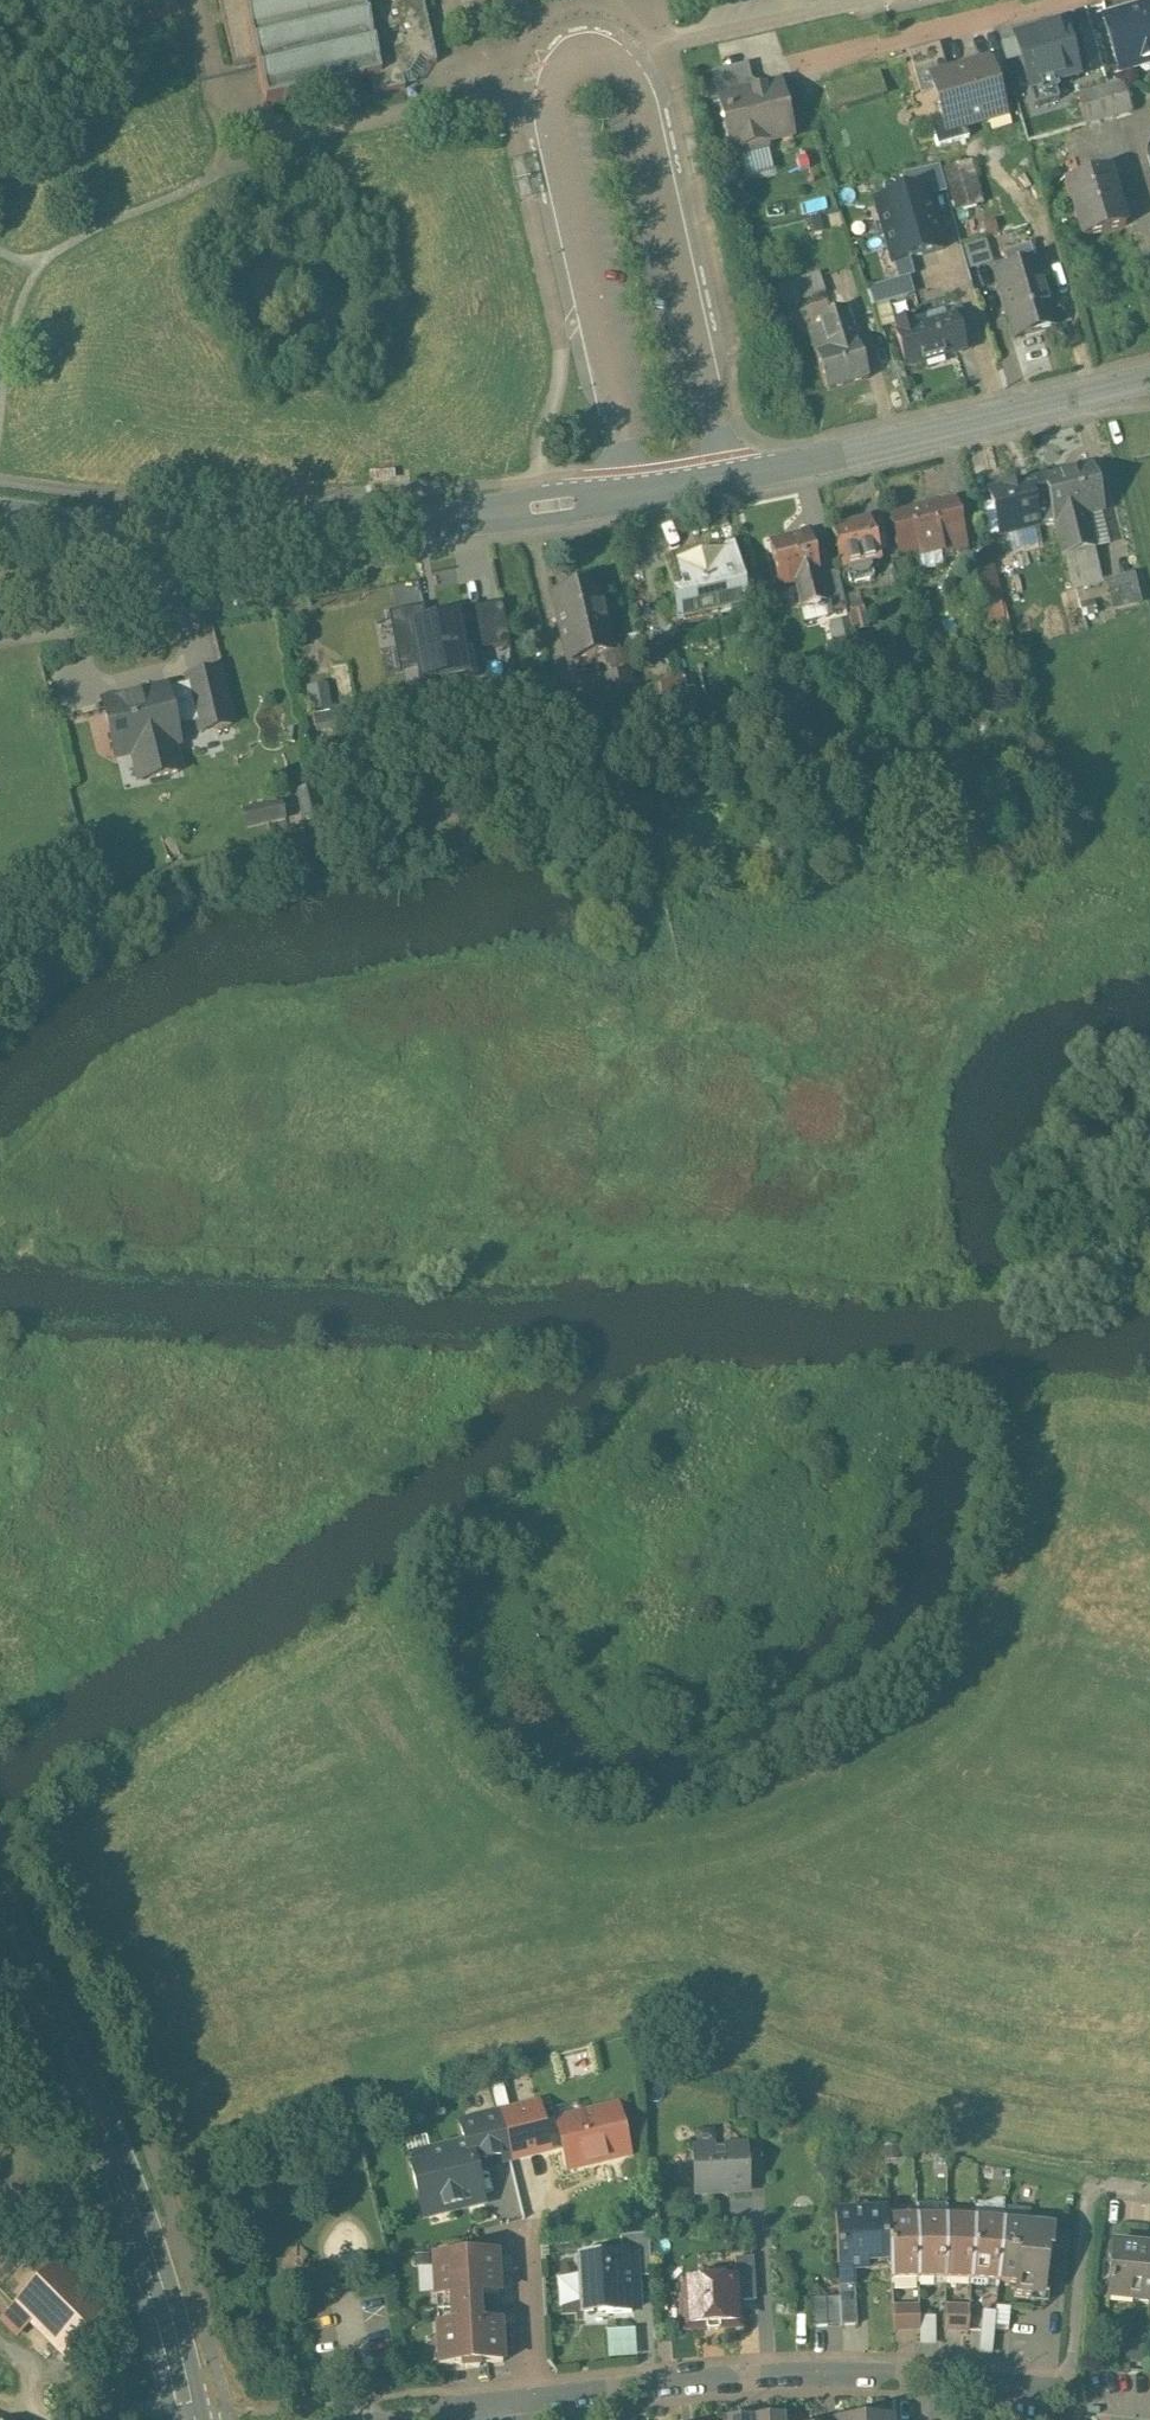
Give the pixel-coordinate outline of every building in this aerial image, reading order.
[(234,65),(256,59),(266,104),(370,79),(374,96),(405,89),(402,77),(410,76),(419,59),(429,64),(437,63),(423,0),(219,0),(234,65)] [(1107,16),(1121,66),(1149,58),(1149,4),(1107,16)] [(1064,26),(1014,41),(1030,93),(1080,78),(1064,26)] [(935,62),(942,60),(938,42),(907,51),(920,93),(932,89),(928,74),(938,71),(935,62)] [(938,71),(928,74),(932,89),(942,124),(961,119),(963,127),(987,120),(984,110),(1003,105),(991,62),(972,68),(970,61),(945,69),(942,60),(935,62),(938,71)] [(712,73),(719,101),(753,92),(746,64),(712,73)] [(1121,82),(1106,87),(1114,116),(1130,111),(1121,82)] [(753,92),(719,101),(723,119),(734,117),(744,157),(770,150),(768,142),(793,136),(780,86),(753,92)] [(1106,87),(1077,95),(1085,124),(1114,116),(1106,87)] [(943,164),(955,209),(985,202),(972,156),(943,164)] [(1079,168),(1062,174),(1081,236),(1124,223),(1109,169),(1082,177),(1079,168)] [(929,185),(873,199),(890,265),(946,250),(929,185)] [(1002,248),(1008,268),(1035,260),(1028,241),(1002,248)] [(1008,268),(995,272),(1015,335),(1055,323),(1035,260),(1008,268)] [(820,270),(776,282),(782,303),(825,292),(820,270)] [(827,347),(857,339),(847,304),(817,313),(827,347)] [(909,319),(892,324),(903,366),(963,350),(954,316),(911,327),(909,319)] [(827,347),(813,351),(824,389),(867,377),(857,339),(827,347)] [(1089,469),(1042,480),(1053,522),(1055,522),(1085,515),(1100,511),(1089,469)] [(1042,480),(989,493),(999,535),(1055,522),(1053,522),(1042,480)] [(950,502),(888,517),(898,556),(959,542),(950,502)] [(1085,515),(1055,522),(1063,554),(1092,547),(1085,515)] [(868,522),(829,531),(839,573),(878,565),(868,522)] [(808,535),(769,544),(779,585),(818,576),(808,535)] [(732,552),(666,567),(679,621),(745,605),(732,552)] [(988,569),(956,577),(964,613),(997,605),(988,569)] [(1111,609),(1141,601),(1132,570),(1103,579),(1111,609)] [(627,637),(609,641),(596,585),(552,595),(568,661),(596,655),(601,677),(627,671),(627,672),(635,670),(627,637)] [(420,625),(417,610),(390,615),(401,670),(417,666),(420,685),(438,682),(438,686),(479,678),(473,648),(467,649),(460,612),(440,616),(441,621),(420,625)] [(187,681),(165,686),(173,722),(197,716),(195,710),(208,707),(212,727),(230,723),(217,667),(186,675),(187,681)] [(627,671),(601,677),(611,718),(637,712),(627,672),(627,671)] [(668,678),(666,698),(689,701),(691,681),(668,678)] [(326,681),(304,684),(308,709),(330,705),(326,681)] [(165,686),(102,701),(114,754),(143,748),(150,777),(176,771),(169,742),(178,740),(173,722),(165,686)] [(313,786),(296,789),(299,805),(316,802),(313,786)] [(280,801),(261,804),(263,821),(283,817),(280,801)] [(316,802),(299,805),(302,821),(319,818),(316,802)] [(261,804),(241,808),(244,824),(263,821),(261,804)] [(498,2112),(509,2153),(509,2158),(549,2148),(537,2102),(498,2112)] [(582,2122),(558,2128),(567,2165),(602,2156),(603,2159),(628,2154),(617,2108),(581,2117),(582,2122)] [(459,2121),(465,2144),(469,2143),(474,2162),(509,2153),(498,2112),(459,2121)] [(465,2144),(409,2157),(423,2216),(483,2201),(474,2162),(469,2143),(465,2144)] [(745,2146),(693,2149),(696,2193),(748,2190),(745,2146)] [(887,2210),(835,2213),(838,2284),(854,2283),(854,2270),(865,2269),(865,2270),(868,2269),(890,2268),(887,2218),(887,2210)] [(887,2218),(890,2268),(891,2284),(907,2283),(907,2278),(918,2278),(917,2217),(887,2218)] [(946,2217),(917,2217),(918,2278),(918,2283),(933,2283),(933,2278),(944,2278),(946,2217)] [(975,2218),(946,2217),(944,2278),(944,2283),(960,2284),(960,2279),(971,2279),(975,2218)] [(1005,2221),(975,2218),(971,2279),(971,2284),(987,2285),(987,2280),(999,2281),(1004,2221),(1005,2221)] [(1054,2226),(1004,2221),(999,2281),(1017,2283),(1016,2294),(1032,2295),(1033,2290),(1044,2291),(1048,2251),(1052,2251),(1054,2226)] [(620,2236),(621,2256),(628,2256),(629,2278),(651,2276),(648,2234),(620,2236)] [(1112,2244),(1106,2298),(1109,2298),(1110,2291),(1132,2294),(1132,2300),(1149,2302),(1149,2248),(1112,2244)] [(455,2256),(433,2258),(435,2296),(438,2296),(440,2326),(437,2326),(439,2364),(462,2363),(462,2367),(479,2366),(479,2362),(502,2361),(500,2322),(479,2324),(478,2294),(499,2293),(497,2254),(473,2255),(473,2252),(455,2253),(455,2256)] [(621,2256),(581,2259),(584,2311),(606,2310),(606,2313),(631,2312),(629,2278),(628,2256),(621,2256)] [(734,2258),(736,2277),(737,2300),(754,2299),(752,2257),(734,2258)] [(113,2320),(57,2267),(17,2307),(70,2360),(113,2320)] [(736,2277),(684,2280),(686,2328),(739,2325),(737,2300),(736,2277)] [(854,2283),(838,2284),(839,2296),(841,2325),(857,2324),(854,2283)] [(841,2325),(839,2296),(811,2298),(812,2326),(841,2325)] [(919,2304),(892,2305),(893,2330),(919,2330),(919,2304)] [(970,2305),(944,2304),(944,2330),(968,2331),(970,2305)] [(935,2334),(935,2314),(920,2314),(920,2334),(935,2334)] [(995,2318),(982,2317),(981,2329),(993,2331),(995,2318)] [(606,2327),(608,2356),(636,2354),(635,2326),(606,2327)]
